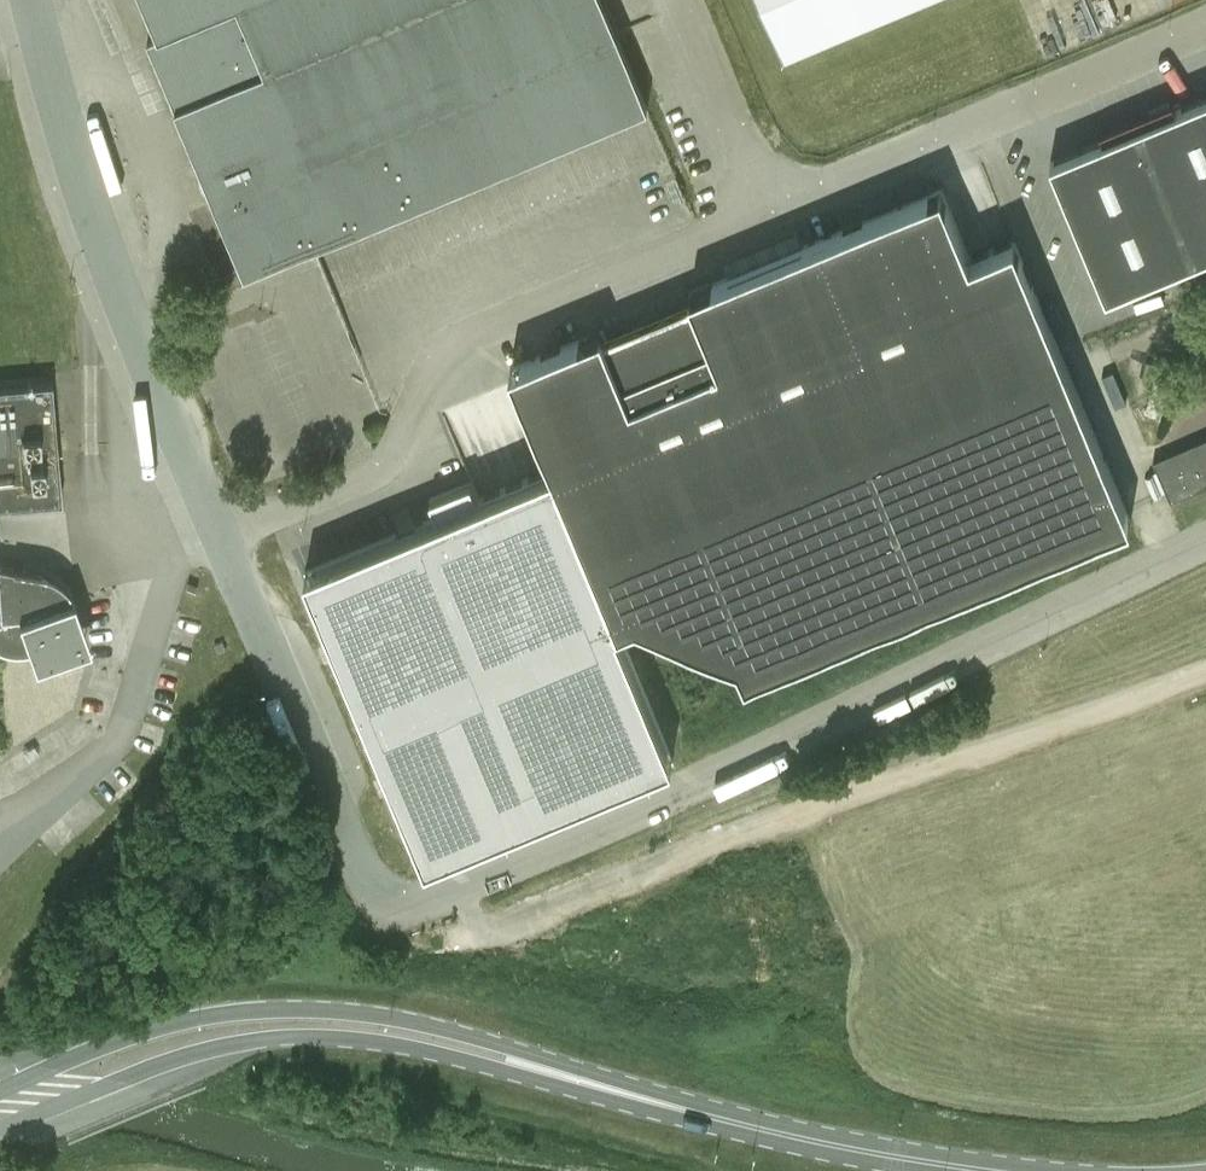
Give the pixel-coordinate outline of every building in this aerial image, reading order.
[(157,36),(147,40),(245,274),(648,105),(604,0),(142,0),(157,36)] [(784,55),(917,0),(761,0),(784,55)] [(1050,161),(1106,296),(1205,254),(1205,96),(1050,161)] [(737,662),(745,681),(1131,522),(1014,241),(970,259),(941,189),(690,293),(718,363),(631,400),(602,329),(510,367),(552,467),(552,468),(618,628),(636,620),(737,662)] [(60,500),(50,381),(0,385),(0,505),(60,500)] [(480,399),(443,412),(451,435),(488,422),(480,399)] [(1156,469),(1170,501),(1205,486),(1205,447),(1156,469)] [(437,517),(305,572),(426,864),(674,761),(618,628),(552,468),(552,467),(478,497),(471,480),(429,497),(437,517)] [(3,648),(9,649),(14,650),(17,650),(19,650),(22,666),(79,655),(70,605),(68,602),(66,597),(62,592),(59,588),(55,583),(50,580),(44,576),(35,572),(0,564),(0,646),(3,648)] [(272,669),(258,672),(274,734),(289,730),(272,669)]
